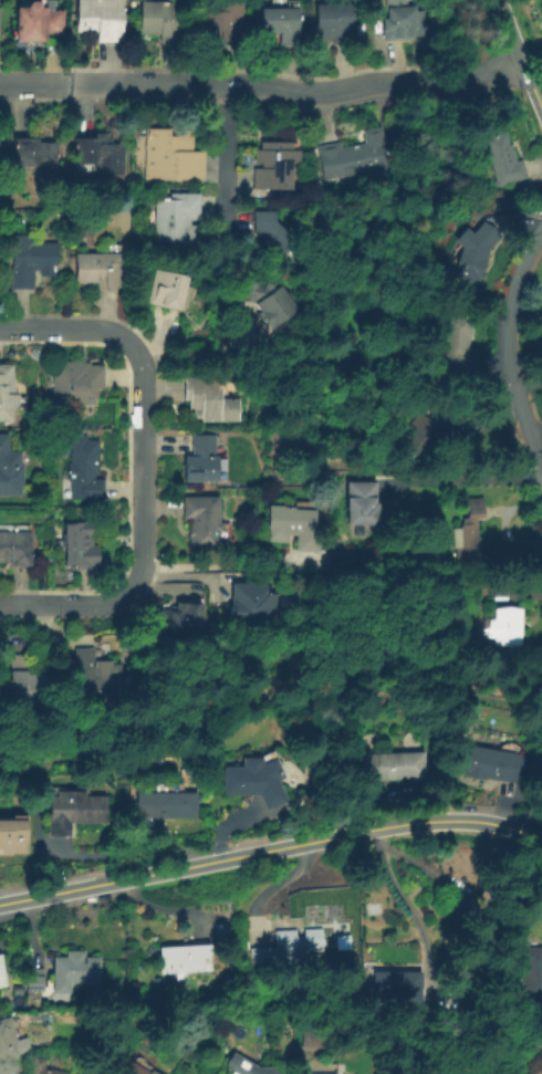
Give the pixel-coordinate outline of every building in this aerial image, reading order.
[(35,2),(34,6),(40,6),(40,9),(58,9),(58,32),(40,32),(40,40),(10,41),(10,6),(21,6),(21,3),(25,0),(32,0),(35,2)] [(72,31),(72,0),(118,0),(117,41),(93,40),(93,31),(72,31)] [(175,0),(175,40),(156,40),(157,32),(137,32),(137,0),(175,0)] [(210,10),(210,0),(238,0),(238,41),(218,41),(218,29),(217,29),(217,34),(202,34),(202,29),(194,29),(195,10),(210,10)] [(385,18),(384,0),(407,0),(407,4),(413,4),(414,9),(423,9),(425,35),(384,41),(381,18),(385,18)] [(315,40),(315,3),(356,3),(355,41),(315,40)] [(294,7),(294,44),(275,44),(275,32),(258,32),(258,7),(294,7)] [(381,125),(390,176),(373,179),(372,169),(324,178),(320,154),(317,154),(316,145),(340,140),(342,146),(364,142),(362,128),(381,125)] [(166,129),(166,136),(174,136),(174,128),(190,128),(189,152),(201,152),(201,180),(143,179),(143,128),(166,129)] [(505,131),(514,160),(522,157),(528,176),(498,185),(484,136),(505,131)] [(106,132),(106,137),(108,137),(108,143),(121,143),(121,173),(93,174),(93,163),(72,163),(72,137),(92,137),(92,132),(106,132)] [(52,143),(52,166),(11,166),(11,145),(10,145),(10,138),(33,138),(33,143),(52,143)] [(298,149),(298,163),(290,163),(290,189),(252,189),(252,168),(260,168),(260,163),(252,163),(252,149),(259,149),(259,142),(290,142),(290,149),(298,149)] [(199,191),(199,219),(190,219),(190,223),(200,223),(200,249),(168,249),(168,241),(154,241),(155,197),(169,197),(170,191),(199,191)] [(293,230),(292,242),(283,242),(283,252),(271,251),(271,241),(261,231),(252,231),(252,210),(273,210),(273,221),(282,230),(293,230)] [(489,246),(476,290),(450,282),(462,242),(481,219),(499,233),(489,246)] [(32,234),(32,244),(56,242),(58,264),(54,265),(54,278),(40,279),(39,271),(35,271),(35,288),(10,289),(10,236),(32,234)] [(119,252),(119,285),(96,285),(96,282),(75,282),(75,252),(119,252)] [(187,274),(179,309),(147,301),(155,268),(187,274)] [(272,283),(272,288),(280,282),(296,310),(268,331),(257,317),(259,311),(252,302),(240,301),(242,279),(272,283)] [(469,337),(468,358),(462,358),(461,376),(441,375),(442,355),(446,355),(447,313),(473,314),(471,337),(469,337)] [(77,359),(77,361),(90,361),(90,364),(103,365),(104,387),(96,387),(96,397),(95,397),(95,404),(81,404),(81,405),(71,405),(71,404),(53,404),(53,371),(56,371),(56,361),(64,361),(64,359),(77,359)] [(11,419),(0,419),(0,363),(12,364),(12,377),(13,377),(13,393),(18,393),(17,407),(11,407),(11,419)] [(238,397),(238,420),(201,420),(201,418),(195,418),(195,408),(189,408),(189,399),(185,399),(185,376),(218,375),(218,388),(220,388),(220,397),(238,397)] [(463,416),(451,429),(435,415),(447,402),(463,416)] [(434,426),(405,459),(390,447),(419,414),(434,426)] [(216,434),(216,455),(218,455),(218,479),(202,479),(202,481),(185,481),(185,455),(192,455),(192,432),(216,434)] [(20,498),(0,497),(0,434),(8,434),(8,450),(27,450),(27,468),(22,468),(21,488),(19,488),(20,498)] [(100,439),(98,472),(94,472),(94,478),(103,478),(103,499),(72,498),(72,497),(61,497),(62,479),(67,479),(67,461),(71,461),(72,435),(87,435),(86,439),(100,439)] [(378,524),(347,525),(347,483),(376,482),(378,524)] [(220,496),(220,521),(223,521),(223,530),(220,530),(220,548),(189,548),(189,528),(190,528),(190,518),(184,518),(184,496),(220,496)] [(483,497),(484,517),(477,518),(480,550),(481,549),(482,562),(457,564),(457,552),(458,552),(458,548),(454,548),(452,529),(462,528),(461,524),(463,524),(463,518),(468,518),(468,507),(465,507),(465,499),(483,497)] [(315,529),(321,529),(320,552),(298,551),(299,535),(290,534),(289,542),(267,541),(268,530),(269,530),(270,504),(284,505),(284,507),(295,507),(295,509),(316,510),(315,529)] [(92,521),(93,544),(97,544),(98,564),(64,564),(64,548),(62,548),(62,533),(63,533),(63,522),(92,521)] [(11,562),(0,562),(0,530),(31,531),(31,565),(11,565),(11,562)] [(268,609),(268,622),(228,622),(228,607),(230,607),(230,584),(264,584),(264,594),(274,594),(274,609),(268,609)] [(201,603),(201,614),(204,614),(204,632),(158,632),(158,608),(176,608),(176,602),(188,602),(188,603),(201,603)] [(523,611),(523,645),(496,645),(496,639),(486,639),(486,618),(496,618),(497,611),(523,611)] [(93,648),(94,667),(95,667),(95,661),(103,660),(103,677),(114,677),(115,697),(103,698),(103,701),(75,702),(74,649),(93,648)] [(46,672),(46,702),(25,702),(25,697),(13,698),(13,688),(10,689),(10,654),(27,654),(27,672),(46,672)] [(521,755),(515,784),(486,780),(486,781),(462,776),(463,773),(465,773),(469,747),(521,755)] [(425,779),(357,781),(356,754),(424,752),(425,779)] [(259,759),(262,765),(273,760),(283,780),(277,782),(285,801),(264,812),(258,797),(221,796),(221,769),(240,769),(240,759),(259,759)] [(183,792),(148,793),(147,784),(183,784),(183,792)] [(104,793),(104,824),(71,824),(71,836),(49,836),(49,790),(85,790),(85,793),(104,793)] [(196,795),(195,821),(136,821),(136,794),(196,795)] [(24,856),(0,856),(0,822),(23,822),(23,842),(24,842),(24,856)] [(296,929),(296,936),(303,936),(304,930),(323,929),(324,961),(278,967),(278,958),(252,962),(252,948),(275,947),(277,930),(296,929)] [(191,973),(192,982),(170,983),(169,974),(161,976),(159,948),(210,945),(212,971),(191,973)] [(541,993),(541,945),(518,946),(520,994),(541,993)] [(84,952),(84,959),(100,959),(100,984),(53,984),(53,959),(65,959),(65,952),(84,952)] [(43,964),(42,1001),(27,1000),(28,964),(43,964)] [(420,973),(420,1004),(373,1003),(373,972),(420,973)] [(19,1070),(2,1073),(0,1073),(0,1018),(10,1015),(21,1055),(15,1057),(19,1070)] [(298,1046),(314,1045),(313,1030),(297,1030),(298,1046)] [(541,1031),(541,1034),(541,1054),(535,1055),(535,1059),(528,1059),(528,1055),(522,1055),(521,1032),(541,1031)] [(279,1067),(279,1073),(230,1073),(225,1071),(233,1054),(258,1068),(279,1067)] [(44,1068),(69,1073),(28,1073),(32,1057),(45,1060),(45,1062),(44,1068)] [(131,1062),(149,1073),(123,1073),(131,1062)]
